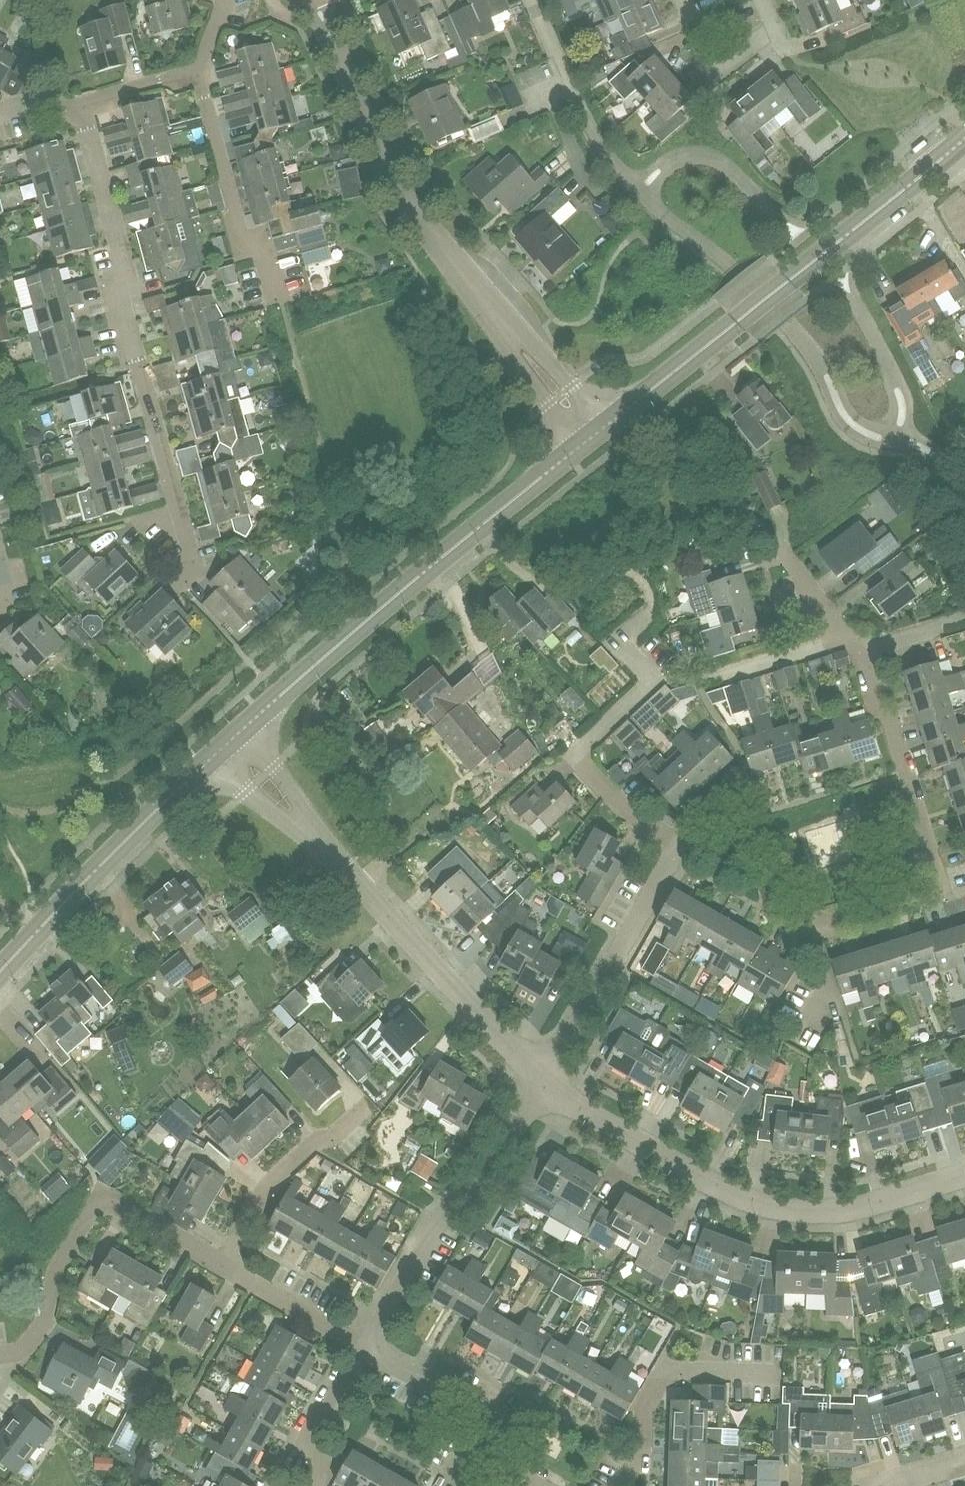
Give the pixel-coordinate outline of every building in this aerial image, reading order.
[(187,0),(146,0),(157,37),(194,26),(187,0)] [(452,50),(439,20),(425,26),(413,0),(409,0),(381,12),(398,51),(420,41),(428,60),(452,50)] [(462,12),(462,10),(450,15),(462,43),(474,39),(473,38),(495,28),(490,17),(508,9),(504,0),(471,0),(474,7),(462,12)] [(599,10),(614,3),(621,18),(652,4),(651,0),(594,0),(599,10)] [(802,9),(823,0),(798,0),(802,9)] [(852,4),(850,0),(823,0),(802,9),(813,35),(836,25),(841,36),(868,24),(863,12),(859,14),(854,3),(852,4)] [(663,30),(652,4),(621,18),(627,32),(611,39),(616,50),(612,51),(617,62),(644,50),(640,40),(663,30)] [(119,37),(132,33),(125,5),(102,12),(106,25),(83,32),(94,70),(125,62),(119,37)] [(15,60),(1,52),(8,41),(0,36),(0,85),(15,60)] [(222,86),(247,79),(280,70),(280,69),(272,43),(239,52),(243,66),(218,74),(222,86)] [(26,52),(14,73),(26,79),(37,58),(26,52)] [(649,102),(674,80),(656,59),(637,76),(628,66),(609,83),(625,101),(638,90),(649,102)] [(284,68),(280,69),(280,70),(247,79),(250,90),(222,98),(226,114),(292,95),(284,68)] [(774,73),(753,90),(775,119),(788,109),(802,126),(822,110),(802,85),(791,94),(774,73)] [(692,101),(674,80),(649,102),(659,114),(646,125),(662,144),(681,127),(673,117),(692,101)] [(432,143),(463,130),(445,87),(414,101),(432,143)] [(762,129),(775,119),(753,90),(730,108),(747,128),(736,137),(755,162),(755,163),(766,179),(776,172),(764,156),(775,147),(762,129)] [(300,122),(292,95),(226,114),(230,130),(258,122),(261,132),(273,139),(280,128),(291,125),(292,130),(301,128),(300,122)] [(163,99),(140,105),(131,99),(126,109),(125,110),(129,124),(104,131),(108,143),(166,127),(166,128),(171,126),(163,99)] [(476,143),(505,130),(499,116),(469,128),(476,143)] [(173,155),(166,128),(166,127),(108,143),(111,156),(136,149),(140,163),(152,159),(153,161),(173,155)] [(284,177),(273,139),(261,132),(255,143),(258,154),(238,160),(246,187),(284,177)] [(26,150),(34,177),(78,165),(73,149),(67,151),(63,140),(26,150)] [(155,171),(153,161),(152,159),(140,163),(128,166),(134,188),(146,185),(151,201),(184,192),(176,165),(155,171)] [(523,202),(550,179),(541,168),(529,178),(511,159),(493,175),(484,166),(467,181),(494,211),(515,193),(523,202)] [(82,181),(78,165),(34,177),(41,204),(78,193),(75,183),(82,181)] [(291,203),(284,177),(246,187),(253,213),(273,208),(276,219),(276,220),(294,214),(317,208),(314,196),(291,203)] [(339,182),(341,197),(359,193),(356,179),(339,182)] [(193,189),(184,192),(151,201),(125,208),(129,221),(155,213),(158,227),(176,223),(176,224),(193,219),(201,217),(193,189)] [(550,218),(570,201),(559,189),(529,216),(536,224),(518,240),(531,254),(534,251),(554,273),(579,251),(550,218)] [(81,204),(78,193),(41,204),(49,230),(92,218),(88,202),(81,204)] [(329,245),(323,223),(326,218),(320,215),(318,207),(317,208),(294,214),(276,220),(276,219),(268,222),(273,240),(296,233),(305,266),(332,258),(328,245),(329,245)] [(97,233),(92,218),(49,230),(56,257),(93,246),(90,235),(97,233)] [(193,219),(176,224),(176,223),(158,227),(138,233),(146,260),(167,254),(170,266),(180,273),(204,266),(198,243),(199,240),(193,219)] [(921,276),(941,311),(946,318),(960,310),(956,302),(964,297),(964,285),(963,281),(958,284),(945,262),(921,276)] [(96,277),(77,282),(64,286),(60,270),(27,279),(34,305),(80,293),(80,292),(99,288),(96,277)] [(896,291),(903,301),(886,310),(906,342),(917,336),(913,328),(941,311),(921,276),(896,291)] [(22,277),(10,279),(15,308),(27,305),(22,277)] [(83,303),(80,293),(34,305),(41,332),(74,323),(70,307),(83,303)] [(221,317),(215,305),(212,294),(168,306),(165,294),(144,300),(148,314),(163,310),(170,335),(208,325),(220,322),(219,318),(221,317)] [(79,339),(74,323),(41,332),(49,358),(94,346),(91,335),(79,339)] [(215,351),(208,325),(170,335),(178,362),(197,357),(200,368),(235,358),(232,347),(215,351)] [(32,363),(44,359),(34,331),(22,335),(32,363)] [(906,342),(904,344),(918,368),(931,360),(917,336),(906,342)] [(97,356),(94,346),(49,358),(56,386),(89,377),(85,360),(97,356)] [(229,401),(222,375),(238,371),(235,358),(200,368),(203,379),(184,384),(191,412),(229,401)] [(171,361),(150,364),(154,391),(175,388),(171,361)] [(759,423),(758,422),(763,419),(768,425),(769,424),(771,426),(775,427),(778,427),(781,425),(782,427),(792,418),(780,403),(778,405),(759,381),(739,396),(747,406),(746,407),(745,406),(733,416),(738,422),(736,423),(751,442),(758,437),(757,436),(759,433),(760,430),(760,426),(759,423)] [(71,426),(61,428),(63,438),(74,436),(74,437),(132,421),(129,410),(128,410),(120,383),(98,389),(92,385),(87,392),(83,393),(90,420),(71,426)] [(73,423),(81,420),(74,395),(66,397),(73,423)] [(250,436),(239,398),(229,401),(191,412),(199,438),(218,433),(221,444),(233,451),(240,439),(250,436)] [(143,429),(115,437),(112,428),(133,423),(132,421),(74,437),(82,464),(87,463),(147,445),(143,429)] [(206,499),(243,489),(233,451),(221,444),(215,455),(218,466),(198,472),(206,499)] [(126,480),(123,469),(152,462),(147,445),(87,463),(94,488),(89,489),(89,490),(126,480)] [(782,504),(766,471),(752,478),(768,511),(782,504)] [(157,483),(129,490),(126,480),(89,490),(97,517),(117,511),(122,514),(126,509),(145,504),(163,499),(157,483)] [(889,483),(879,490),(887,501),(897,493),(889,483)] [(248,538),(254,527),(243,489),(206,499),(213,525),(233,520),(236,532),(248,538)] [(852,533),(840,541),(822,555),(838,576),(865,556),(872,566),(898,547),(884,528),(861,545),(852,533)] [(915,569),(910,563),(916,558),(909,550),(882,571),(889,581),(871,594),(889,618),(917,597),(903,578),(915,569)] [(108,602),(139,574),(117,551),(100,567),(84,551),(63,570),(75,583),(83,575),(108,602)] [(249,610),(270,591),(240,558),(213,583),(220,591),(206,603),(224,622),(228,619),(238,631),(255,616),(249,610)] [(684,579),(688,592),(691,591),(699,617),(751,602),(743,575),(715,584),(711,570),(684,579)] [(533,619),(519,604),(520,603),(506,587),(481,610),(510,642),(521,632),(533,645),(533,644),(528,638),(534,632),(528,623),(533,619)] [(166,653),(191,630),(184,623),(190,617),(165,590),(147,606),(144,603),(131,615),(134,618),(128,624),(149,647),(155,642),(166,653)] [(566,625),(576,616),(557,595),(547,604),(535,590),(520,603),(519,604),(533,619),(528,623),(534,632),(528,638),(533,644),(540,638),(543,641),(564,623),(566,625)] [(759,629),(751,602),(699,617),(699,618),(719,612),(723,625),(701,632),(709,659),(736,651),(732,637),(759,629)] [(64,644),(38,616),(22,631),(16,624),(0,638),(0,640),(17,658),(13,661),(25,675),(34,667),(36,670),(64,644)] [(829,677),(823,658),(808,662),(815,682),(829,677)] [(943,678),(938,661),(904,672),(911,697),(963,681),(964,680),(964,672),(943,678)] [(792,667),(775,672),(781,691),(798,686),(792,667)] [(439,726),(485,687),(468,669),(448,685),(434,668),(405,693),(425,716),(428,713),(439,726)] [(802,760),(792,727),(777,731),(772,714),(769,715),(764,697),(766,697),(760,677),(751,680),(759,705),(762,717),(778,768),(801,761),(802,760)] [(759,705),(751,680),(723,688),(731,714),(759,705)] [(948,696),(964,690),(964,680),(963,681),(911,697),(919,722),(953,711),(948,696)] [(665,685),(647,701),(662,718),(680,701),(665,685)] [(6,697),(23,716),(34,705),(17,687),(6,697)] [(501,746),(466,705),(486,688),(485,687),(439,726),(435,728),(472,771),(487,758),(495,768),(503,761),(514,773),(539,753),(520,729),(504,742),(508,746),(503,751),(500,747),(501,746)] [(645,733),(662,718),(647,701),(631,717),(645,733)] [(853,726),(848,710),(839,712),(855,763),(879,756),(869,722),(853,726)] [(953,711),(919,722),(926,746),(964,734),(964,725),(958,727),(953,711)] [(855,763),(839,712),(831,715),(836,732),(820,737),(831,771),(841,768),(855,763)] [(778,768),(762,717),(754,719),(759,737),(743,742),(753,776),(778,768)] [(612,734),(627,750),(643,735),(628,719),(612,734)] [(831,771),(820,737),(806,741),(800,724),(792,727),(802,760),(801,761),(802,761),(807,778),(831,771)] [(685,731),(679,736),(715,776),(734,759),(710,732),(697,744),(685,731)] [(926,746),(934,771),(945,767),(945,766),(964,759),(964,752),(963,744),(964,744),(964,734),(926,746)] [(715,776),(679,736),(672,743),(678,750),(666,761),(672,767),(673,767),(696,793),(715,776)] [(615,774),(630,762),(623,754),(608,765),(615,774)] [(696,793),(673,767),(672,767),(666,761),(660,754),(641,771),(677,811),(696,793)] [(945,766),(945,767),(952,790),(964,786),(964,759),(945,766)] [(549,828),(576,804),(558,785),(542,799),(533,790),(514,807),(530,825),(539,816),(549,828)] [(964,812),(964,786),(952,790),(959,814),(964,812)] [(625,864),(613,857),(621,844),(596,831),(577,864),(593,873),(579,897),(600,908),(625,864)] [(434,898),(451,917),(479,891),(462,872),(476,859),(465,847),(441,869),(452,882),(434,898)] [(176,882),(161,894),(194,936),(203,929),(194,917),(208,906),(190,883),(182,890),(176,882)] [(504,927),(521,905),(525,901),(516,891),(505,901),(496,891),(487,900),(479,891),(451,917),(468,936),(492,914),(504,927)] [(671,950),(697,904),(675,891),(657,922),(672,930),(663,945),(671,950)] [(194,936),(161,894),(146,905),(152,913),(144,920),(161,942),(174,932),(184,944),(194,936)] [(273,927),(251,898),(228,915),(250,944),(273,927)] [(702,947),(719,916),(697,904),(671,950),(679,954),(688,939),(702,947)] [(521,905),(504,927),(503,929),(517,936),(501,964),(524,977),(525,977),(539,952),(543,945),(531,938),(539,925),(529,919),(533,912),(521,905)] [(715,975),(741,928),(719,916),(702,947),(716,955),(707,970),(715,975)] [(954,930),(964,964),(964,927),(954,930)] [(759,946),(760,947),(764,941),(741,928),(715,975),(723,979),(731,963),(745,971),(759,946)] [(954,930),(930,938),(929,938),(938,966),(940,972),(956,967),(962,984),(964,983),(964,964),(954,930)] [(929,938),(930,938),(928,932),(904,939),(920,990),(929,988),(924,971),(938,966),(929,938)] [(326,952),(332,960),(349,946),(343,938),(326,952)] [(920,990),(904,939),(880,947),(891,981),(906,976),(911,993),(920,990)] [(550,958),(539,952),(525,977),(524,977),(520,984),(543,997),(555,975),(567,982),(581,957),(558,944),(550,958)] [(758,995),(779,957),(782,952),(772,946),(769,952),(760,947),(759,946),(745,971),(738,983),(758,995)] [(891,981),(880,947),(856,954),(872,1006),(881,1003),(875,986),(891,981)] [(787,962),(779,957),(758,995),(777,1005),(803,959),(792,953),(787,962)] [(181,954),(161,970),(173,986),(193,970),(181,954)] [(872,1006),(856,954),(831,962),(842,996),(858,991),(864,1008),(872,1006)] [(317,986),(325,994),(321,997),(345,1023),(353,1023),(368,1010),(363,1004),(385,984),(363,961),(343,979),(334,970),(317,986)] [(83,1006),(94,996),(72,971),(52,988),(60,997),(61,997),(85,1026),(86,1025),(94,1018),(83,1006)] [(672,995),(677,986),(654,973),(649,982),(672,995)] [(106,991),(97,1000),(105,1009),(114,1001),(106,991)] [(61,997),(60,997),(40,1014),(62,1039),(73,1029),(84,1043),(94,1035),(86,1025),(85,1026),(61,997)] [(657,1015),(663,1003),(650,997),(645,1009),(657,1015)] [(702,998),(696,1010),(716,1021),(722,1010),(702,998)] [(300,1023),(299,1024),(281,1004),(274,1011),(291,1031),(283,1039),(307,1066),(291,1080),(318,1110),(342,1088),(309,1052),(319,1043),(300,1023)] [(630,1078),(659,1027),(650,1022),(647,1023),(621,1009),(606,1035),(620,1043),(608,1065),(630,1078)] [(403,1057),(430,1033),(410,1012),(390,1031),(380,1020),(357,1041),(375,1060),(392,1045),(403,1057)] [(748,1026),(743,1035),(756,1042),(761,1033),(748,1026)] [(680,1077),(692,1055),(694,1051),(669,1036),(668,1033),(659,1027),(630,1078),(653,1091),(666,1069),(680,1077)] [(63,1066),(72,1059),(58,1041),(48,1049),(63,1066)] [(704,1121),(723,1088),(729,1076),(692,1055),(680,1077),(679,1078),(694,1087),(682,1108),(704,1121)] [(31,1062),(9,1081),(31,1106),(42,1097),(56,1113),(77,1095),(58,1072),(47,1082),(31,1062)] [(780,1086),(788,1067),(776,1062),(768,1081),(780,1086)] [(462,1085),(466,1078),(442,1064),(430,1084),(419,1077),(400,1102),(419,1113),(428,1098),(447,1109),(448,1109),(462,1085)] [(749,1119),(763,1096),(761,1095),(766,1087),(763,1085),(770,1074),(758,1068),(752,1079),(750,1078),(746,1086),(742,1084),(736,1095),(723,1088),(704,1121),(725,1132),(737,1112),(749,1119)] [(202,1094),(215,1086),(204,1069),(192,1077),(202,1094)] [(954,1088),(950,1073),(925,1080),(926,1084),(934,1108),(947,1104),(955,1128),(964,1124),(964,1084),(954,1088)] [(257,1104),(247,1114),(273,1142),(291,1125),(274,1106),(285,1096),(266,1075),(246,1093),(257,1104)] [(31,1106),(9,1081),(0,1089),(0,1114),(4,1118),(0,1122),(0,1135),(20,1159),(41,1140),(34,1132),(20,1116),(31,1106)] [(934,1108),(926,1084),(897,1092),(900,1104),(888,1108),(899,1144),(924,1136),(917,1115),(935,1110),(934,1108)] [(462,1085),(448,1109),(447,1109),(443,1116),(462,1128),(454,1142),(470,1152),(485,1125),(474,1118),(486,1099),(462,1085)] [(845,1115),(843,1101),(843,1096),(840,1095),(829,1094),(829,1099),(819,1098),(817,1117),(805,1116),(800,1154),(826,1157),(829,1129),(843,1131),(845,1115)] [(800,1154),(805,1116),(792,1114),(794,1099),(767,1096),(764,1122),(778,1123),(775,1151),(800,1154)] [(899,1144),(888,1108),(887,1108),(884,1096),(848,1107),(856,1134),(868,1131),(874,1151),(899,1144)] [(176,1127),(187,1111),(169,1099),(158,1115),(176,1127)] [(206,1129),(226,1151),(235,1161),(246,1151),(254,1159),(273,1142),(247,1114),(236,1123),(226,1112),(206,1129)] [(764,1156),(765,1138),(753,1138),(753,1155),(764,1156)] [(214,1154),(189,1140),(188,1140),(176,1160),(179,1162),(172,1175),(184,1182),(215,1200),(228,1178),(207,1166),(214,1154)] [(127,1171),(135,1156),(118,1147),(110,1162),(127,1171)] [(416,1152),(406,1169),(422,1178),(432,1162),(416,1152)] [(529,1169),(514,1195),(540,1210),(551,1191),(561,1197),(578,1168),(575,1166),(577,1162),(563,1153),(560,1158),(556,1155),(543,1177),(529,1169)] [(315,1157),(313,1163),(321,1165),(314,1189),(336,1196),(345,1166),(315,1157)] [(601,1181),(578,1168),(561,1197),(573,1204),(562,1222),(587,1237),(603,1210),(589,1202),(601,1181)] [(420,1191),(425,1182),(413,1175),(408,1184),(420,1191)] [(58,1177),(39,1193),(47,1203),(66,1187),(58,1177)] [(291,1239),(309,1208),(295,1200),(304,1184),(296,1180),(269,1226),(291,1239)] [(203,1221),(215,1200),(184,1182),(178,1192),(168,1186),(164,1194),(160,1195),(152,1209),(177,1224),(184,1210),(203,1221)] [(383,1208),(380,1190),(365,1193),(368,1211),(383,1208)] [(627,1195),(617,1213),(605,1206),(603,1210),(587,1237),(611,1250),(620,1235),(633,1242),(652,1210),(627,1195)] [(335,1264),(353,1232),(339,1224),(348,1209),(347,1208),(352,1200),(344,1196),(339,1204),(340,1205),(313,1251),(335,1264)] [(313,1251),(340,1205),(339,1204),(332,1200),(323,1216),(309,1208),(291,1239),(313,1251)] [(676,1223),(652,1210),(633,1242),(646,1250),(637,1265),(633,1272),(658,1286),(652,1294),(656,1297),(670,1273),(681,1255),(664,1245),(676,1223)] [(963,1223),(938,1230),(946,1255),(932,1259),(939,1283),(953,1278),(949,1264),(964,1259),(964,1230),(963,1223)] [(357,1276),(384,1230),(376,1225),(367,1241),(353,1232),(335,1264),(357,1276)] [(391,1234),(384,1230),(357,1276),(379,1289),(397,1258),(383,1250),(391,1234)] [(705,1231),(698,1250),(686,1245),(681,1255),(670,1273),(691,1281),(692,1283),(696,1284),(699,1284),(702,1281),(713,1285),(716,1275),(717,1275),(729,1240),(724,1238),(724,1234),(713,1230),(710,1233),(705,1231)] [(753,1248),(748,1246),(748,1242),(737,1238),(734,1241),(729,1240),(717,1275),(713,1285),(729,1291),(728,1294),(749,1301),(758,1278),(744,1273),(753,1248)] [(939,1283),(932,1259),(921,1263),(913,1238),(887,1246),(897,1277),(900,1287),(913,1283),(915,1291),(918,1290),(920,1296),(941,1289),(939,1283)] [(883,1282),(897,1277),(887,1246),(860,1254),(867,1279),(856,1283),(866,1317),(888,1310),(884,1296),(887,1295),(883,1282)] [(112,1309),(138,1264),(114,1251),(102,1272),(91,1266),(77,1289),(112,1309)] [(807,1294),(809,1255),(780,1254),(779,1281),(763,1281),(757,1313),(784,1314),(784,1294),(807,1294)] [(855,1316),(852,1284),(835,1283),(837,1256),(809,1255),(807,1294),(829,1295),(828,1315),(855,1316)] [(454,1311),(480,1264),(472,1260),(463,1275),(449,1267),(431,1298),(454,1311)] [(162,1279),(138,1264),(112,1309),(113,1310),(122,1294),(133,1300),(124,1315),(147,1329),(161,1305),(150,1299),(162,1279)] [(475,1323),(492,1292),(479,1285),(488,1269),(480,1264),(454,1311),(475,1323)] [(203,1320),(216,1298),(193,1285),(174,1317),(190,1326),(181,1340),(201,1352),(215,1328),(203,1320)] [(488,1351),(506,1321),(492,1313),(501,1297),(492,1292),(475,1323),(466,1338),(488,1351)] [(510,1364),(537,1317),(529,1313),(520,1329),(506,1321),(488,1351),(510,1364)] [(536,1372),(549,1345),(536,1338),(545,1322),(537,1317),(510,1364),(533,1377),(536,1372)] [(279,1325),(268,1343),(311,1368),(317,1358),(311,1354),(316,1346),(279,1325)] [(557,1384),(583,1338),(575,1333),(567,1348),(553,1340),(549,1345),(536,1372),(557,1384)] [(579,1396),(597,1365),(583,1357),(591,1342),(583,1338),(557,1384),(579,1396)] [(311,1368),(268,1343),(257,1362),(294,1384),(299,1376),(305,1379),(311,1368)] [(626,1382),(635,1367),(645,1349),(638,1345),(628,1363),(627,1363),(601,1409),(623,1422),(641,1391),(626,1382)] [(100,1381),(112,1387),(125,1363),(101,1351),(94,1363),(65,1347),(46,1384),(81,1402),(89,1387),(95,1390),(100,1381)] [(941,1359),(943,1367),(953,1399),(964,1396),(964,1398),(964,1353),(941,1359)] [(601,1409),(627,1363),(620,1358),(611,1373),(597,1365),(579,1396),(601,1409)] [(290,1392),(294,1384),(257,1362),(246,1381),(258,1388),(289,1406),(288,1406),(290,1407),(296,1396),(290,1392)] [(954,1402),(953,1399),(943,1367),(917,1375),(924,1398),(912,1402),(923,1438),(948,1431),(940,1407),(954,1402)] [(673,1401),(672,1427),(708,1429),(709,1412),(726,1413),(727,1387),(695,1386),(694,1402),(673,1401)] [(276,1428),(288,1406),(289,1406),(258,1388),(250,1402),(234,1393),(230,1401),(276,1428)] [(830,1450),(831,1404),(831,1398),(803,1397),(803,1389),(784,1388),(783,1406),(791,1406),(790,1428),(802,1429),(801,1449),(830,1450)] [(912,1402),(908,1391),(884,1399),(882,1394),(869,1397),(871,1416),(874,1424),(875,1430),(892,1425),(898,1446),(923,1438),(912,1402)] [(869,1397),(868,1395),(855,1395),(855,1405),(831,1404),(830,1450),(853,1451),(854,1424),(874,1424),(871,1416),(869,1397)] [(276,1428),(230,1401),(225,1409),(241,1418),(233,1432),(263,1450),(276,1428)] [(53,1431),(20,1406),(11,1419),(15,1421),(0,1440),(0,1461),(15,1472),(40,1440),(44,1443),(53,1431)] [(724,1431),(708,1431),(708,1429),(672,1427),(672,1453),(740,1455),(741,1445),(723,1445),(724,1431)] [(251,1472),(263,1450),(233,1432),(225,1446),(209,1437),(204,1445),(251,1472)] [(251,1472),(204,1445),(204,1446),(216,1453),(205,1472),(212,1476),(214,1483),(213,1485),(246,1485),(237,1481),(244,1469),(250,1472),(251,1472)] [(376,1464),(353,1451),(336,1482),(344,1485),(363,1485),(376,1464)] [(706,1466),(719,1466),(720,1463),(725,1463),(725,1462),(740,1462),(740,1455),(672,1453),(671,1477),(706,1479),(706,1466)] [(134,1467),(139,1456),(136,1454),(133,1460),(125,1457),(124,1460),(134,1467)] [(759,1461),(758,1481),(780,1482),(781,1462),(759,1461)] [(397,1476),(376,1464),(363,1485),(392,1485),(397,1476)] [(751,1479),(721,1472),(718,1485),(750,1485),(751,1479)] [(397,1476),(392,1485),(414,1485),(397,1476)] [(706,1479),(671,1477),(670,1485),(706,1485),(706,1479)]
